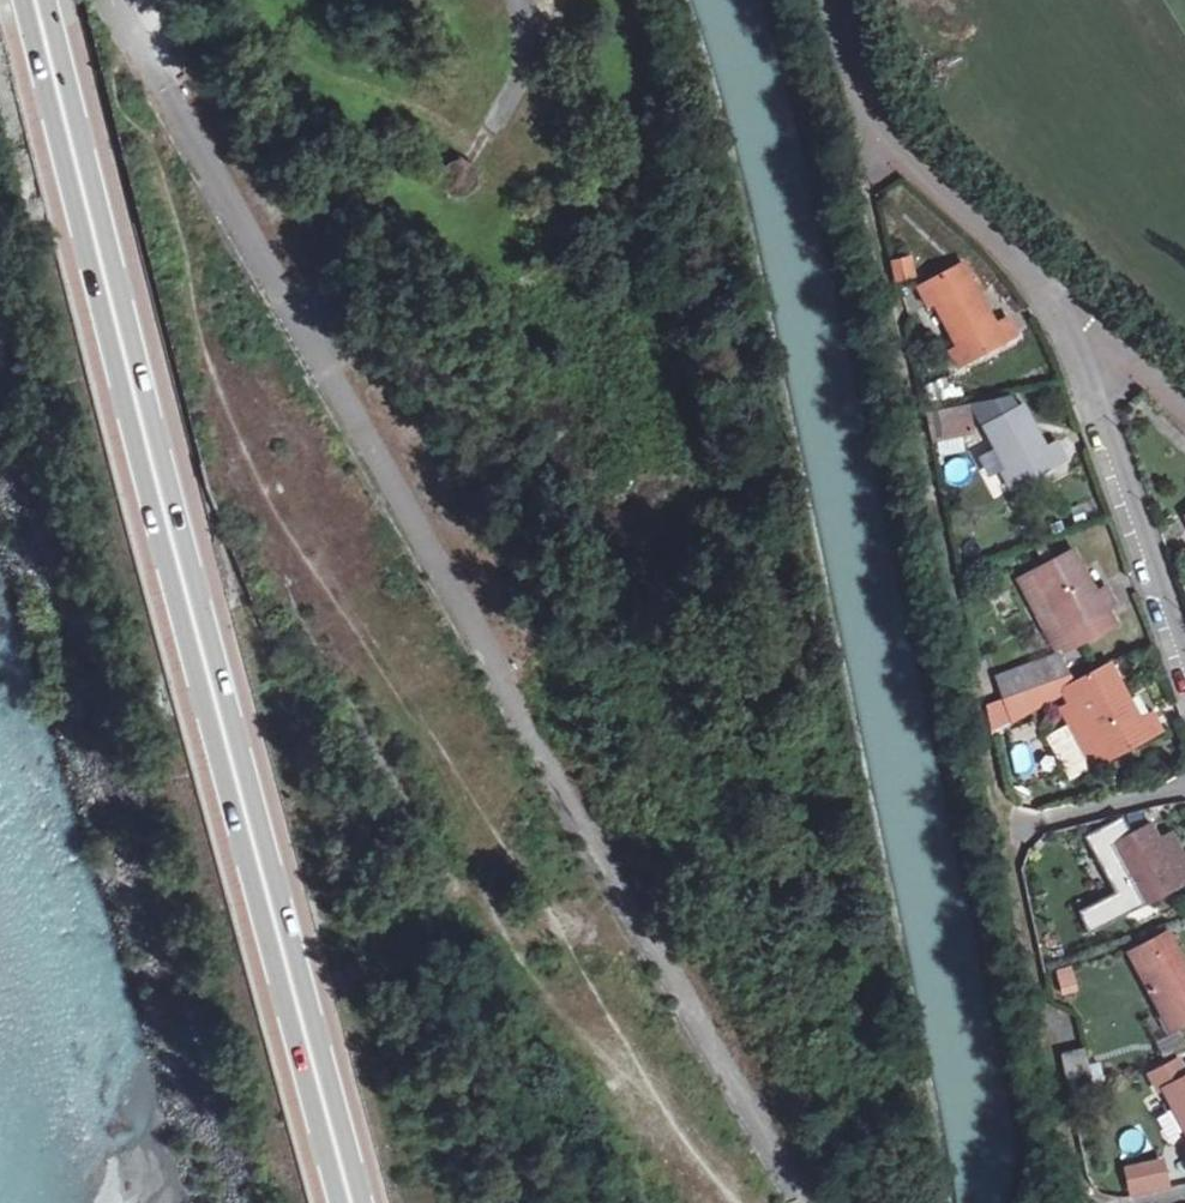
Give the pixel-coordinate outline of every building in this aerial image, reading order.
[(478,167),(463,159),(459,163),(456,163),(450,165),(440,180),(451,200),(472,196),(477,177),(476,172),(478,167)] [(889,261),(893,279),(912,275),(909,257),(889,261)] [(983,301),(964,265),(918,288),(927,304),(934,300),(965,363),(1017,339),(1007,319),(990,327),(978,303),(983,301)] [(1030,426),(1020,409),(982,429),(1016,490),(1065,462),(1055,445),(1039,453),(1026,429),(1030,426)] [(971,437),(967,414),(927,421),(931,444),(971,437)] [(1074,552),(1017,582),(1030,607),(1046,599),(1056,616),(1039,624),(1054,653),(1060,650),(1063,655),(1114,626),(1105,611),(1114,607),(1107,593),(1095,598),(1082,573),(1085,572),(1074,552)] [(1007,700),(1068,679),(1059,663),(1002,683),(1007,700)] [(1074,685),(1063,691),(1069,706),(1061,710),(1095,768),(1160,731),(1151,714),(1138,722),(1125,699),(1128,697),(1109,665),(1074,685)] [(1074,685),(1068,679),(1007,700),(986,707),(993,731),(1063,691),(1074,685)] [(1008,744),(1022,784),(1040,777),(1027,738),(1008,744)] [(500,789),(483,758),(476,762),(493,793),(500,789)] [(1147,829),(1126,842),(1115,826),(1082,846),(1096,867),(1116,898),(1079,920),(1093,943),(1145,911),(1184,885),(1184,873),(1181,866),(1170,872),(1155,847),(1157,845),(1147,829)] [(1184,1029),(1184,974),(1184,966),(1170,940),(1131,963),(1174,1035),(1184,1029)] [(1074,968),(1050,970),(1052,998),(1076,996),(1074,968)] [(1067,1086),(1092,1080),(1082,1042),(1058,1048),(1067,1086)] [(1166,1091),(1184,1128),(1184,1081),(1166,1091)] [(1162,1157),(1122,1166),(1129,1197),(1169,1188),(1162,1157)]
